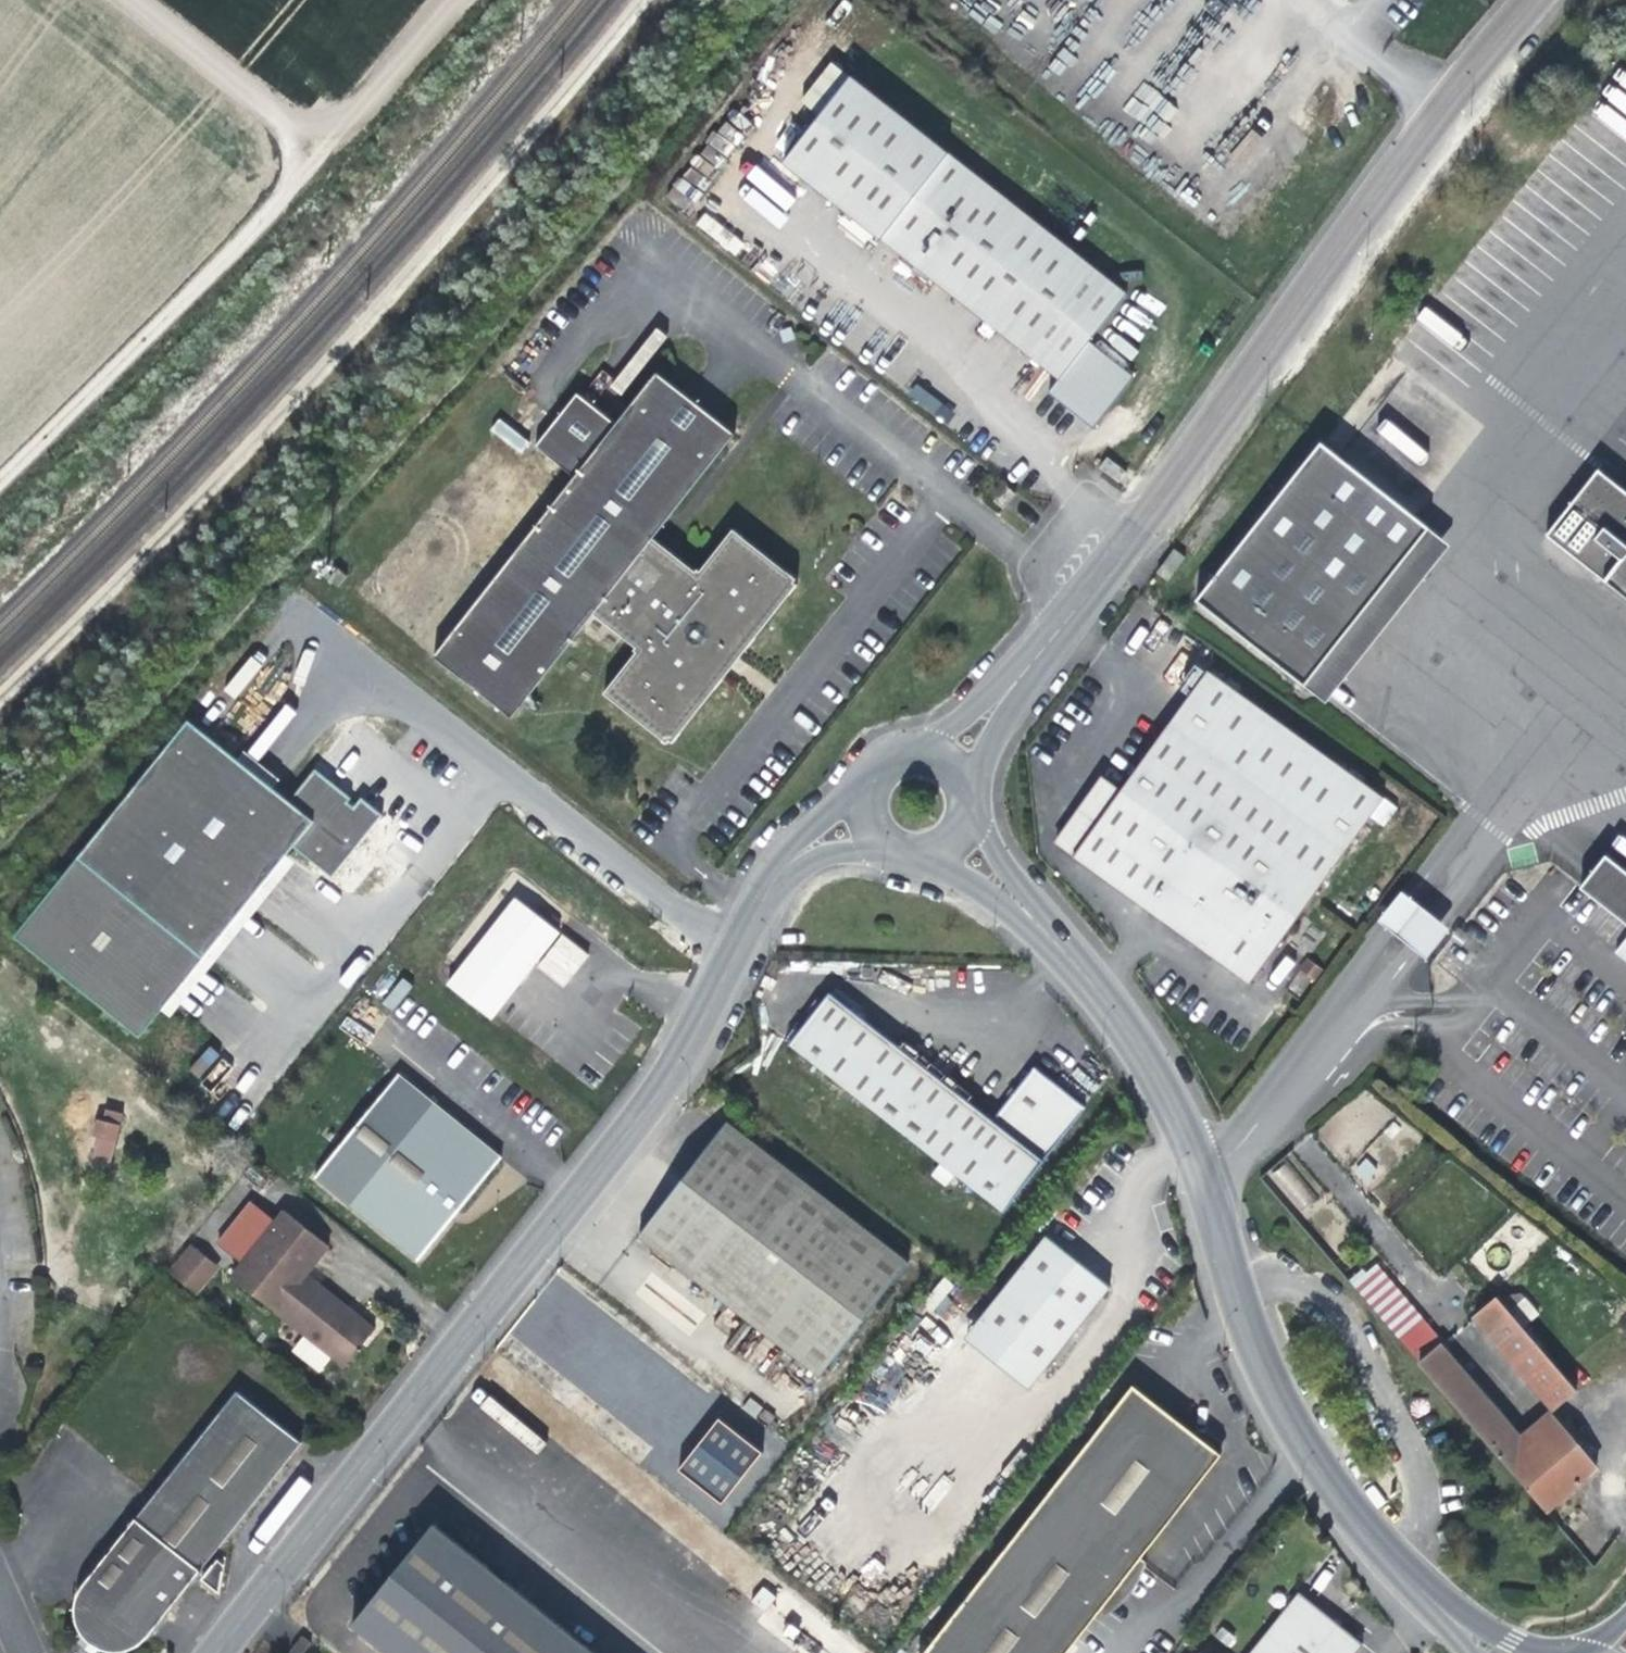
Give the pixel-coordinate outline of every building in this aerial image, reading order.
[(824,112),(857,70),(836,55),(804,98),(824,112)] [(1064,368),(1094,329),(1132,280),(857,70),(790,157),(1064,368)] [(1140,364),(1094,329),(1064,368),(1055,380),(1079,399),(1101,416),(1140,364)] [(518,710),(601,607),(662,531),(745,428),(666,365),(624,417),(583,468),(439,647),(518,710)] [(583,468),(624,417),(587,387),(545,438),(583,468)] [(491,429),(517,451),(526,441),(500,419),(491,429)] [(1429,528),(1321,444),(1198,601),(1306,685),(1429,528)] [(1625,591),(1625,490),(1600,471),(1550,531),(1625,591)] [(1010,487),(995,502),(1004,511),(1019,496),(1010,487)] [(704,565),(662,531),(601,607),(645,642),(609,686),(671,735),(675,730),(683,736),(739,667),(808,581),(801,576),(807,569),(743,518),(704,565)] [(1451,546),(1429,528),(1306,685),(1328,703),(1451,546)] [(1172,553),(1156,576),(1169,585),(1185,562),(1172,553)] [(1163,908),(1245,969),(1380,790),(1205,659),(1119,773),(1070,839),(1163,908)] [(323,823),(293,799),(193,719),(83,856),(246,986),(334,877),(301,851),(323,823)] [(1052,825),(1070,839),(1119,773),(1101,760),(1052,825)] [(317,768),(293,799),(323,823),(301,851),(334,877),(386,812),(366,796),(356,808),(353,806),(349,802),(353,797),(317,768)] [(1581,888),(1613,913),(1596,935),(1625,959),(1625,872),(1606,857),(1581,888)] [(558,929),(513,895),(447,982),(492,1016),(528,969),(558,929)] [(1400,899),(1377,932),(1395,944),(1425,972),(1454,937),(1400,899)] [(835,983),(792,1037),(1007,1204),(1086,1103),(1033,1062),(997,1108),(937,1062),(835,983)] [(398,1074),(315,1179),(420,1261),(462,1207),(502,1156),(398,1074)] [(108,1169),(122,1112),(100,1107),(86,1163),(108,1169)] [(680,1178),(637,1233),(818,1371),(906,1256),(725,1119),(680,1178)] [(243,1265),(276,1225),(251,1205),(218,1245),(243,1265)] [(231,1279),(303,1338),(308,1333),(334,1354),(329,1360),(341,1370),(374,1331),(336,1300),(310,1279),(332,1253),(285,1214),(276,1225),(243,1265),(231,1279)] [(981,1312),(1046,1363),(1111,1281),(1083,1259),(1046,1230),(981,1312)] [(216,1269),(194,1250),(173,1275),(195,1293),(216,1269)] [(925,1296),(933,1305),(953,1288),(945,1279),(925,1296)] [(1580,1386),(1498,1291),(1475,1311),(1556,1406),(1580,1386)] [(1033,1379),(1046,1363),(981,1312),(968,1328),(1033,1379)] [(308,1333),(303,1338),(292,1352),(317,1373),(329,1360),(334,1354),(308,1333)] [(1417,1362),(1544,1510),(1598,1463),(1552,1409),(1522,1434),(1442,1341),(1417,1362)] [(182,1593),(306,1437),(237,1383),(80,1580),(86,1585),(81,1593),(78,1598),(77,1606),(77,1616),(82,1625),(88,1633),(97,1639),(107,1642),(117,1642),(126,1640),(135,1634),(140,1629),(148,1636),(182,1593)] [(1126,1391),(1049,1489),(1138,1559),(1215,1460),(1170,1426),(1126,1391)] [(759,1450),(715,1415),(696,1440),(674,1467),(718,1502),(759,1450)] [(1049,1489),(920,1652),(1063,1652),(1081,1630),(1138,1559),(1049,1489)] [(430,1523),(388,1576),(349,1626),(383,1652),(595,1652),(430,1523)] [(233,1569),(218,1558),(202,1579),(217,1590),(233,1569)] [(1251,1652),(1360,1652),(1364,1648),(1337,1626),(1300,1595),(1251,1652)]
